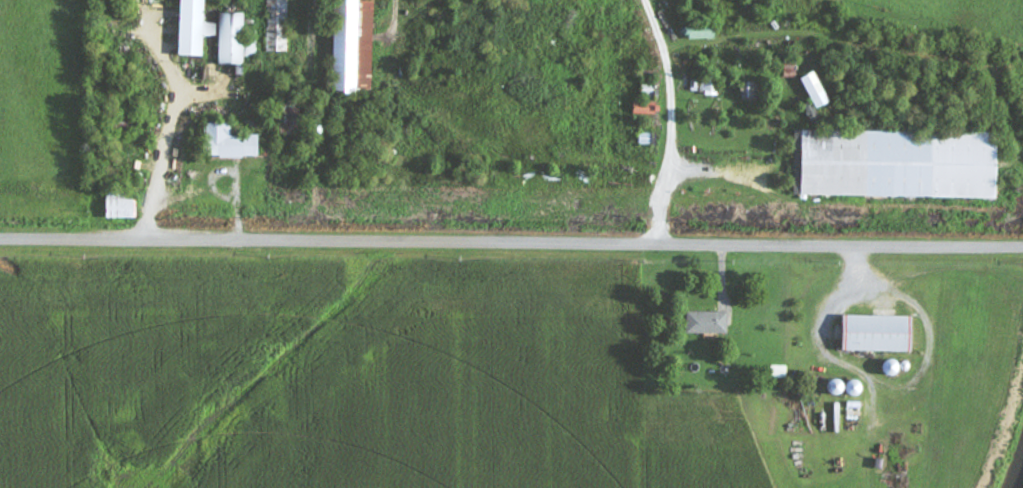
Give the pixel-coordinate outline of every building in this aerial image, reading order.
[(205,0),(181,0),(179,55),(203,56),(204,36),(217,36),(217,23),(204,23),(205,0)] [(286,52),(286,0),(266,0),(267,52),(286,52)] [(373,93),(374,0),(336,0),(334,92),(373,93)] [(244,13),(219,13),(218,65),(243,65),(244,13)] [(716,30),(688,32),(689,40),(717,38),(716,30)] [(256,54),(256,44),(247,44),(247,54),(256,54)] [(803,78),(816,109),(829,104),(817,72),(803,78)] [(713,80),(700,81),(701,92),(713,92),(713,80)] [(742,98),(755,98),(755,82),(742,83),(742,98)] [(635,115),(653,114),(652,103),(634,103),(635,115)] [(206,123),(207,158),(259,157),(259,136),(231,136),(231,123),(206,123)] [(795,131),(794,189),(801,190),(801,196),(998,198),(998,133),(795,131)] [(652,145),(652,134),(640,133),(639,145),(652,145)] [(135,200),(120,201),(120,218),(136,218),(135,200)] [(728,313),(688,312),(687,334),(728,335),(728,313)] [(910,353),(911,317),(844,316),(844,352),(910,353)]
